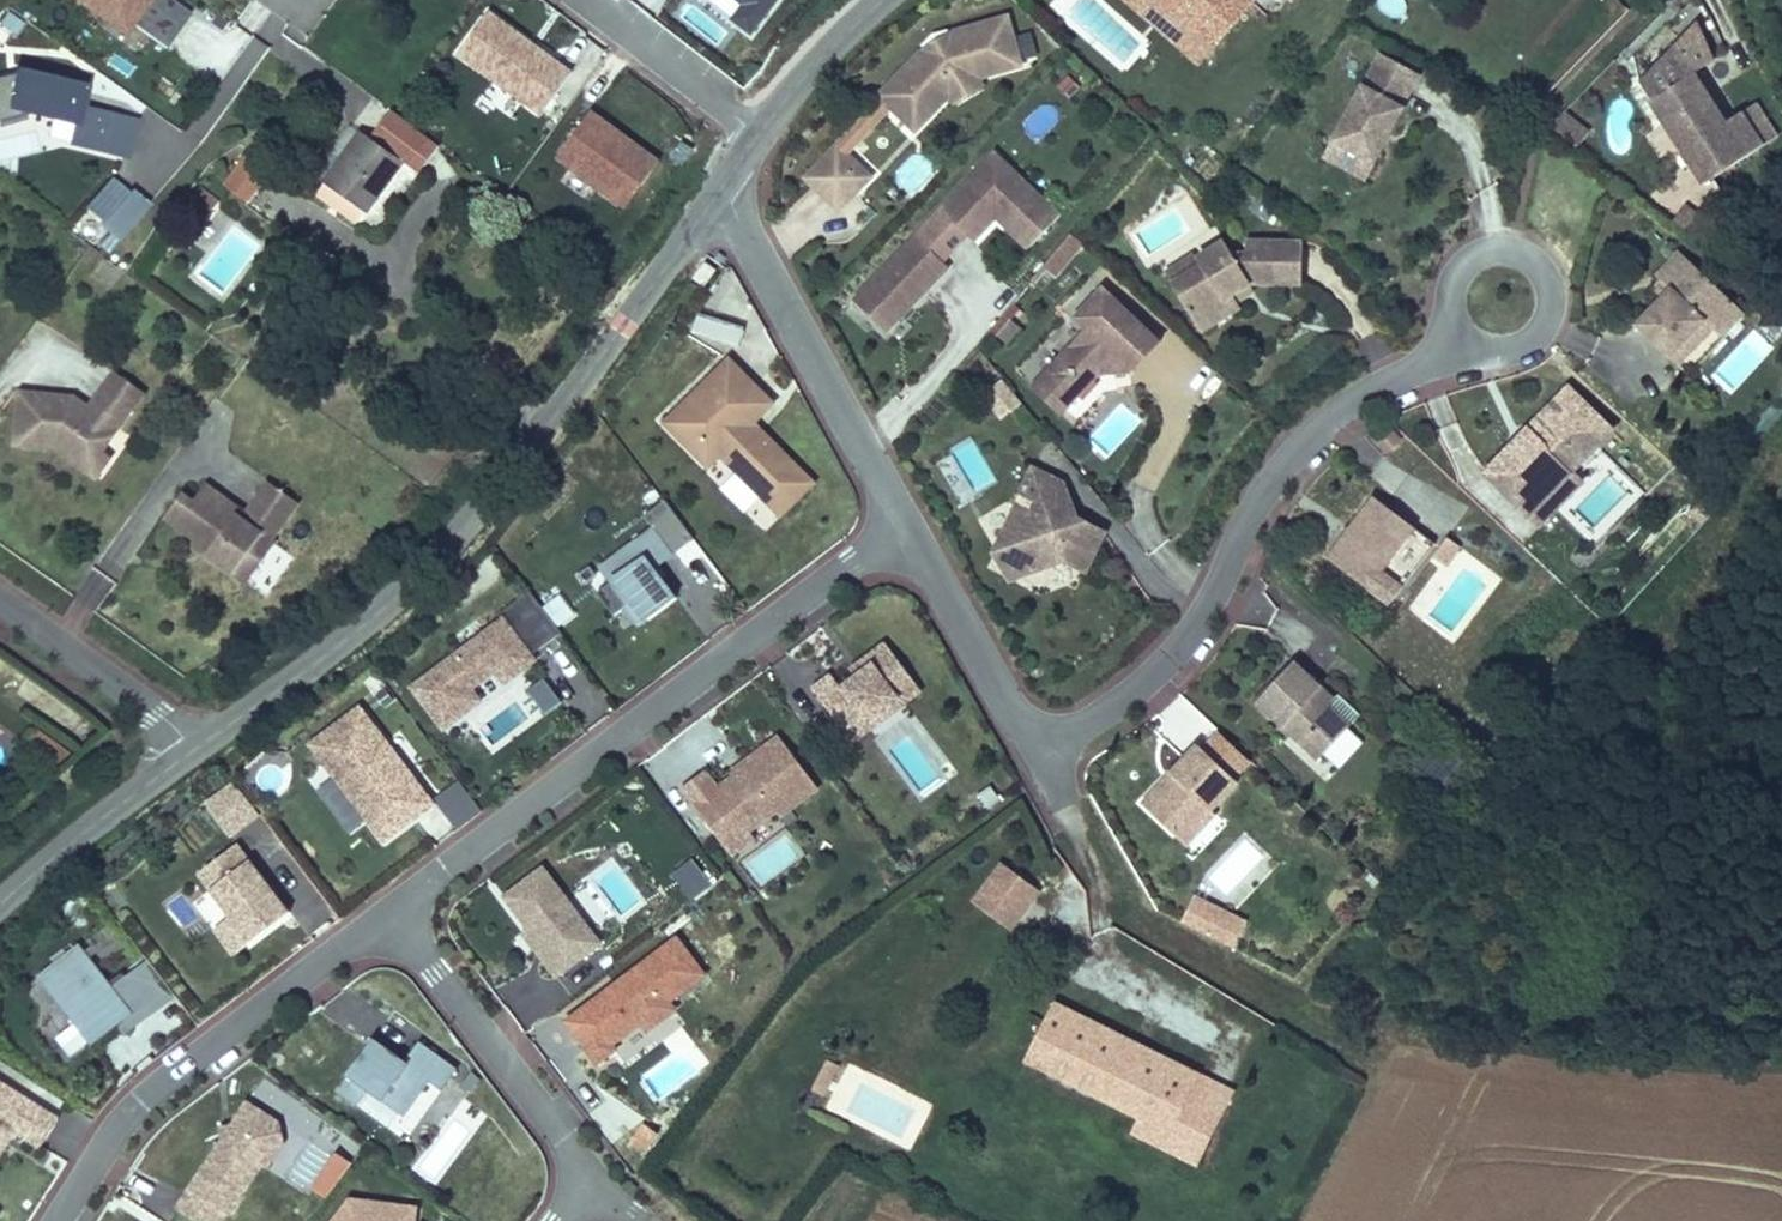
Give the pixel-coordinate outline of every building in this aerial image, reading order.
[(125,37),(134,25),(165,47),(190,11),(175,0),(72,0),(125,37)] [(742,4),(730,19),(750,35),(778,0),(736,0),(742,4)] [(1254,3),(1251,0),(1162,0),(1216,47),(1254,3)] [(535,114),(569,68),(489,8),(454,54),(535,114)] [(948,95),(947,76),(958,70),(973,78),(976,77),(1019,67),(1006,19),(948,35),(950,43),(930,56),(923,50),(879,96),(892,109),(910,90),(931,111),(948,95)] [(1711,58),(1695,22),(1668,49),(1685,74),(1690,71),(1711,58)] [(930,56),(950,43),(948,35),(934,38),(923,50),(930,56)] [(1637,82),(1648,98),(1685,74),(1668,49),(1637,82)] [(1370,163),(1417,75),(1376,54),(1330,142),(1370,163)] [(10,74),(0,77),(0,121),(29,113),(72,124),(67,144),(128,158),(138,117),(83,104),(88,84),(12,66),(10,74)] [(948,95),(951,101),(978,86),(976,77),(973,78),(958,70),(947,76),(948,95)] [(1685,74),(1648,98),(1702,182),(1760,145),(1738,111),(1722,121),(1690,71),(1685,74)] [(892,109),(913,129),(931,111),(910,90),(892,109)] [(1753,101),(1738,111),(1760,145),(1775,135),(1753,101)] [(623,208),(659,159),(590,108),(553,156),(623,208)] [(388,109),(369,136),(404,161),(418,172),(438,144),(388,109)] [(1589,136),(1562,112),(1550,125),(1577,149),(1589,136)] [(311,174),(366,213),(404,161),(369,136),(349,122),(311,174)] [(1362,180),(1370,163),(1330,142),(1321,159),(1362,180)] [(835,210),(860,185),(846,171),(853,164),(835,145),(802,178),(835,210)] [(222,184),(250,204),(275,170),(248,150),(222,184)] [(1025,250),(1056,218),(989,154),(935,211),(962,237),(968,243),(991,219),(997,213),(1007,223),(1002,229),(1025,250)] [(860,185),(867,178),(853,164),(846,171),(860,185)] [(84,214),(123,244),(151,208),(112,178),(84,214)] [(192,236),(218,201),(200,188),(174,222),(192,236)] [(962,237),(935,211),(910,237),(938,263),(962,237)] [(1002,229),(1007,223),(997,213),(991,219),(1002,229)] [(1052,280),(1081,246),(1067,234),(1037,268),(1052,280)] [(847,303),(880,334),(943,268),(938,263),(910,237),(847,303)] [(1298,283),(1299,243),(1243,242),(1243,250),(1226,249),(1219,238),(1195,253),(1196,254),(1202,265),(1170,284),(1194,325),(1225,306),(1220,299),(1246,283),(1298,283)] [(1667,359),(1702,322),(1725,298),(1677,253),(1654,277),(1659,281),(1667,289),(1658,298),(1632,326),(1667,359)] [(1170,284),(1202,265),(1196,254),(1164,274),(1170,284)] [(1650,291),(1658,298),(1667,289),(1659,281),(1650,291)] [(1233,301),(1251,289),(1246,283),(1220,299),(1225,306),(1194,325),(1198,331),(1237,307),(1233,301)] [(1113,355),(1125,367),(1153,337),(1100,287),(1072,317),(1085,328),(1035,381),(1063,408),(1113,355)] [(1702,322),(1718,336),(1740,312),(1725,298),(1702,322)] [(731,342),(736,323),(694,312),(689,332),(731,342)] [(1001,342),(1014,326),(1003,317),(990,333),(1001,342)] [(1125,367),(1130,371),(1158,342),(1153,337),(1125,367)] [(811,482),(751,422),(770,403),(725,359),(661,423),(706,467),(718,455),(778,515),(811,482)] [(90,461),(97,450),(98,450),(135,391),(107,374),(85,405),(71,397),(17,393),(13,445),(55,450),(58,442),(90,461)] [(1058,414),(1063,408),(1035,381),(1029,387),(1058,414)] [(1004,424),(1025,406),(1003,383),(983,401),(1004,424)] [(1582,483),(1571,472),(1610,431),(1567,389),(1525,432),(1530,436),(1515,451),(1511,447),(1485,473),(1540,526),(1582,483)] [(1398,442),(1386,429),(1372,440),(1384,454),(1398,442)] [(1511,447),(1515,451),(1530,436),(1525,432),(1511,447)] [(974,439),(935,460),(959,505),(998,484),(974,439)] [(97,450),(90,461),(58,442),(55,450),(97,477),(102,470),(98,467),(106,455),(98,450),(97,450)] [(1060,571),(1083,575),(1102,534),(1067,519),(1064,528),(1052,522),(1064,497),(1058,486),(1028,472),(1017,496),(1020,498),(996,548),(1009,553),(1011,568),(1030,576),(1060,571)] [(272,548),(269,545),(295,507),(264,485),(243,515),(200,485),(188,502),(178,495),(163,516),(194,538),(222,557),(217,564),(233,576),(247,557),(259,566),(272,548)] [(1384,609),(1431,549),(1370,502),(1323,562),(1384,609)] [(672,596),(651,569),(669,556),(648,529),(595,569),(606,583),(610,580),(626,601),(618,607),(632,626),(672,596)] [(217,564),(222,557),(194,538),(189,546),(217,564)] [(1444,568),(1459,549),(1445,539),(1431,558),(1444,568)] [(1030,576),(1011,568),(1009,553),(996,548),(992,554),(1005,581),(1030,576)] [(233,576),(246,585),(259,566),(247,557),(233,576)] [(531,664),(528,659),(559,637),(528,594),(497,617),(500,622),(408,688),(439,730),(476,703),(468,691),(503,666),(512,678),(531,664)] [(562,596),(545,608),(560,629),(577,617),(562,596)] [(850,742),(919,693),(884,644),(865,657),(870,665),(853,677),(838,688),(828,674),(810,687),(850,742)] [(853,677),(870,665),(865,657),(848,669),(853,677)] [(1323,708),(1313,698),(1319,691),(1291,664),(1253,704),(1315,763),(1347,730),(1323,708)] [(548,682),(530,691),(544,716),(561,707),(548,682)] [(1323,708),(1330,701),(1319,691),(1313,698),(1323,708)] [(402,778),(378,746),(381,743),(355,708),(307,744),(380,840),(428,804),(406,775),(402,778)] [(33,725),(22,758),(61,771),(72,738),(33,725)] [(777,818),(815,789),(776,738),(736,768),(739,772),(731,778),(715,790),(702,773),(678,790),(719,844),(741,827),(746,833),(773,813),(777,818)] [(406,775),(381,743),(378,746),(402,778),(406,775)] [(1210,810),(1237,783),(1196,745),(1170,773),(1173,777),(1165,786),(1161,782),(1140,804),(1174,836),(1190,819),(1200,829),(1214,814),(1210,810)] [(731,778),(739,772),(736,768),(728,774),(731,778)] [(1161,782),(1165,786),(1173,777),(1170,773),(1161,782)] [(261,814),(235,781),(207,803),(232,836),(261,814)] [(459,782),(435,800),(459,833),(483,815),(459,782)] [(999,801),(991,788),(979,796),(987,809),(999,801)] [(419,824),(436,842),(453,826),(437,808),(419,824)] [(729,857),(751,840),(746,833),(741,827),(719,844),(729,857)] [(1205,875),(1227,899),(1270,860),(1249,836),(1205,875)] [(285,913),(232,845),(193,875),(245,943),(285,913)] [(716,884),(697,860),(681,873),(700,897),(716,884)] [(1010,928),(1035,891),(999,866),(973,902),(1010,928)] [(600,946),(541,870),(503,899),(527,930),(548,958),(542,962),(556,979),(600,946)] [(1243,923),(1192,897),(1179,923),(1232,948),(1243,923)] [(548,958),(527,930),(521,934),(542,962),(548,958)] [(609,1046),(640,1023),(643,1027),(649,1028),(669,1013),(670,1007),(666,1003),(702,976),(674,940),(636,969),(640,974),(610,996),(607,992),(566,1023),(597,1063),(613,1050),(609,1046)] [(110,988),(78,947),(38,978),(90,1045),(116,1025),(130,1014),(110,988)] [(172,998),(145,962),(124,978),(151,1014),(172,998)] [(151,1014),(124,978),(110,988),(130,1014),(116,1025),(124,1035),(151,1014)] [(1197,1076),(1051,1004),(1023,1061),(1137,1116),(1170,1132),(1197,1076)] [(400,1117),(426,1082),(439,1091),(453,1071),(416,1044),(401,1063),(370,1040),(333,1091),(353,1106),(364,1091),(400,1117)] [(822,1098),(838,1068),(827,1062),(811,1092),(822,1098)] [(1196,1166),(1232,1093),(1197,1076),(1170,1132),(1137,1116),(1128,1134),(1196,1166)] [(0,1086),(0,1147),(10,1130),(36,1146),(53,1119),(0,1086)] [(273,1123),(242,1102),(226,1125),(231,1129),(223,1142),(218,1139),(172,1208),(192,1220),(216,1220),(221,1213),(224,1215),(256,1164),(261,1168),(277,1143),(273,1123)] [(465,1102),(411,1167),(432,1184),(486,1119),(465,1102)] [(223,1142),(231,1129),(226,1125),(218,1139),(223,1142)] [(331,1153),(337,1143),(324,1135),(318,1145),(331,1153)] [(328,1197),(348,1164),(311,1141),(291,1174),(328,1197)] [(343,1219),(356,1203),(345,1202),(336,1214),(343,1219)] [(412,1209),(356,1203),(343,1219),(336,1214),(331,1220),(411,1220),(412,1209)]
